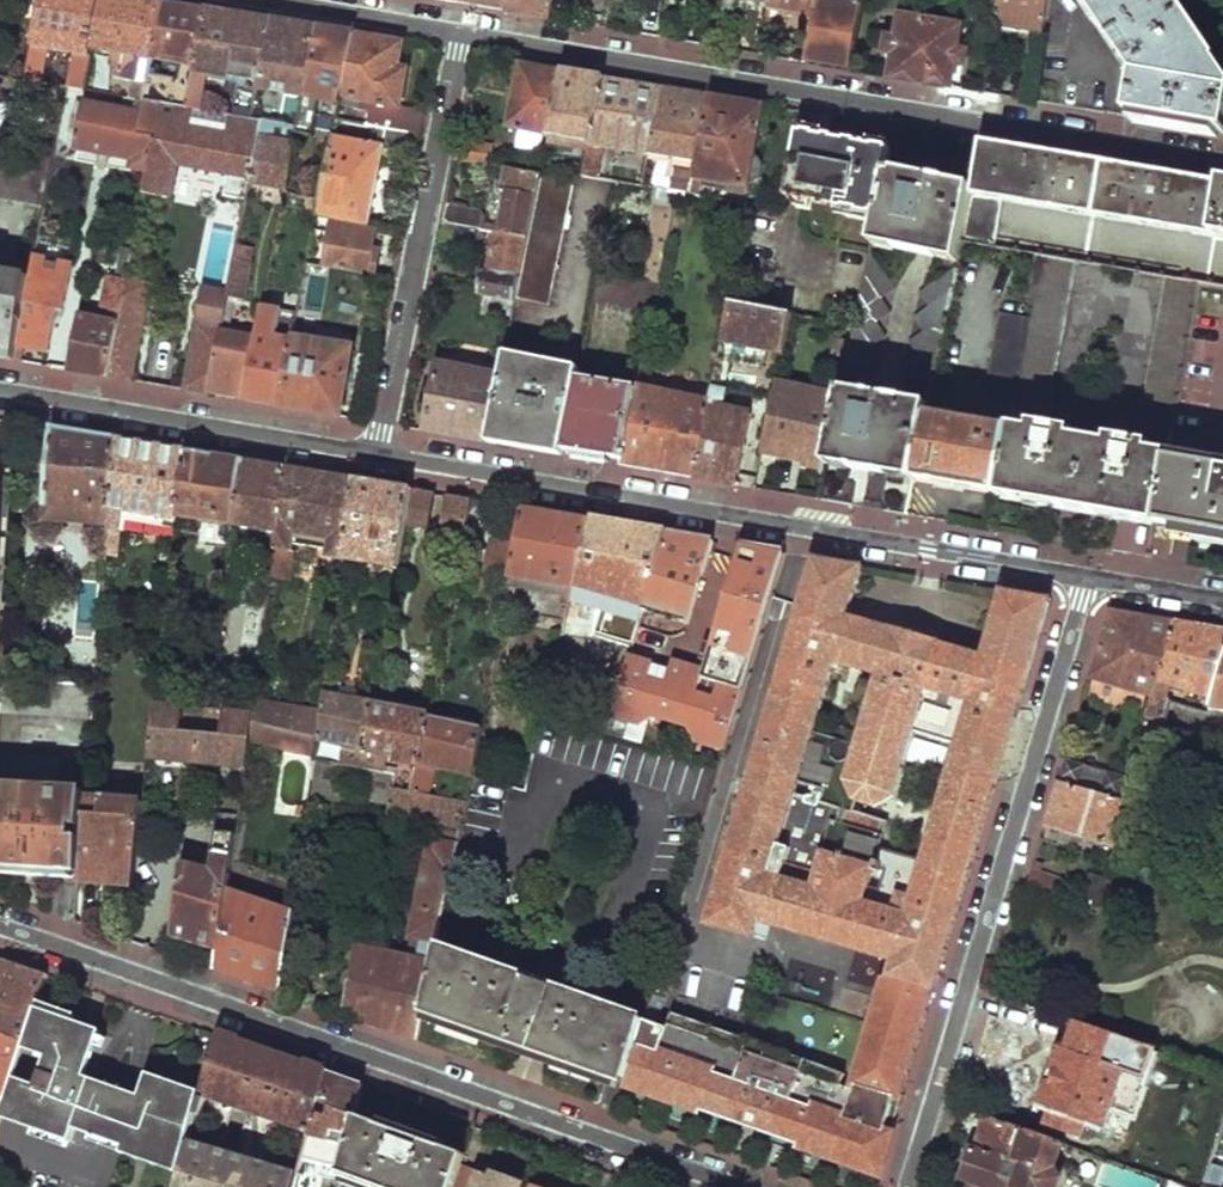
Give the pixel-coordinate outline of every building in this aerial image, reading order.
[(24,83),(43,88),(48,51),(71,54),(65,91),(82,94),(90,51),(100,0),(39,0),(24,83)] [(90,51),(116,56),(113,66),(119,72),(118,78),(131,80),(128,102),(140,103),(144,105),(148,84),(137,83),(141,60),(151,62),(152,54),(161,2),(151,0),(100,0),(90,51)] [(470,2),(506,8),(508,0),(470,0),(470,2)] [(506,8),(551,16),(554,0),(508,0),(506,8)] [(768,9),(801,13),(801,19),(807,24),(811,25),(816,0),(770,0),(768,9)] [(811,25),(806,61),(850,69),(862,3),(851,0),(850,0),(816,0),(811,25)] [(994,26),(1044,34),(1050,0),(999,0),(994,26)] [(1138,78),(1131,118),(1222,134),(1222,73),(1173,0),(1085,0),(1138,78)] [(161,2),(152,54),(195,61),(205,9),(161,2)] [(205,9),(195,61),(190,82),(184,111),(201,114),(202,105),(209,72),(241,79),(234,119),(252,122),(259,82),(270,21),(205,9)] [(902,14),(898,37),(889,35),(886,52),(895,53),(891,76),(951,87),(956,63),(966,64),(968,49),(958,47),(962,24),(902,14)] [(270,21),(259,82),(305,89),(317,29),(270,21)] [(317,29),(305,89),(301,112),(318,115),(337,118),(354,35),(317,29)] [(354,35),(337,118),(349,120),(378,127),(422,135),(427,110),(400,106),(409,67),(396,66),(403,43),(354,35)] [(521,63),(506,127),(549,136),(562,71),(521,63)] [(562,71),(549,136),(585,142),(591,143),(604,77),(562,71)] [(149,74),(148,84),(144,105),(158,107),(184,111),(190,82),(154,75),(149,74)] [(604,77),(591,143),(589,153),(585,173),(601,177),(606,144),(649,152),(662,88),(604,77)] [(662,88),(649,152),(648,156),(685,161),(679,191),(689,193),(708,96),(662,88)] [(708,96),(689,193),(701,195),(703,182),(745,190),(747,183),(750,183),(758,174),(761,162),(757,154),(752,153),(763,105),(708,96)] [(137,117),(71,106),(68,118),(77,119),(70,154),(128,166),(126,177),(145,180),(152,140),(158,107),(144,105),(140,103),(137,117)] [(202,105),(201,114),(209,115),(210,105),(202,105)] [(782,108),(774,144),(795,147),(798,134),(802,112),(782,108)] [(301,112),(297,130),(297,133),(313,136),(318,115),(301,112)] [(225,134),(181,126),(182,118),(173,117),(168,143),(152,140),(145,180),(142,196),(173,200),(178,168),(222,175),(250,180),(261,123),(252,122),(234,119),(230,118),(229,128),(226,128),(225,134)] [(337,118),(334,134),(347,136),(349,120),(337,118)] [(261,123),(250,180),(248,186),(285,192),(297,133),(297,130),(261,123)] [(422,135),(378,127),(377,134),(386,136),(385,143),(419,150),(422,135)] [(334,134),(324,184),(322,198),(319,215),(370,224),(385,143),(347,136),(334,134)] [(892,155),(798,134),(795,147),(785,198),(878,220),(888,173),(892,155)] [(495,147),(460,141),(457,159),(492,166),(495,147)] [(981,143),(971,190),(970,195),(1212,235),(1213,238),(1222,240),(1222,184),(1222,185),(981,143)] [(541,176),(527,239),(515,301),(551,308),(579,173),(543,164),(541,176)] [(0,165),(0,202),(42,209),(50,173),(0,165)] [(508,188),(499,232),(527,239),(541,176),(505,169),(501,186),(508,188)] [(888,173),(878,220),(872,247),(957,263),(970,195),(971,190),(888,173)] [(248,186),(250,180),(222,175),(204,275),(208,282),(212,286),(230,288),(232,277),(248,186)] [(311,182),(308,196),(322,198),(324,184),(311,182)] [(662,186),(641,279),(659,283),(679,191),(662,186)] [(478,207),(448,202),(444,221),(481,229),(484,214),(482,210),(478,207)] [(481,229),(444,221),(440,238),(474,245),(478,243),(481,229)] [(333,224),(324,266),(376,276),(381,245),(377,244),(380,233),(333,224)] [(499,232),(490,271),(483,271),(479,294),(486,295),(515,301),(527,239),(499,232)] [(30,274),(16,359),(21,360),(23,351),(49,354),(57,315),(63,316),(71,268),(46,264),(50,239),(37,236),(30,274)] [(871,251),(846,369),(871,375),(885,363),(875,349),(890,337),(880,323),(894,312),(884,298),(898,289),(871,251)] [(1033,320),(1012,425),(1030,429),(1031,420),(1045,423),(1075,261),(1037,254),(1027,303),(1036,305),(1033,320)] [(119,255),(116,280),(126,282),(131,256),(119,255)] [(16,359),(30,274),(5,270),(5,264),(0,263),(0,357),(16,359)] [(927,306),(913,315),(922,329),(907,340),(917,355),(903,367),(911,383),(931,389),(957,263),(919,293),(927,306)] [(641,279),(600,271),(593,301),(653,313),(659,283),(641,279)] [(1165,276),(1137,439),(1152,442),(1151,450),(1168,453),(1200,281),(1165,276)] [(246,280),(232,277),(230,288),(230,289),(244,292),(246,280)] [(80,317),(71,369),(110,376),(126,282),(116,280),(108,278),(100,322),(80,317)] [(126,282),(110,376),(137,381),(154,286),(126,282)] [(195,324),(185,390),(211,394),(221,342),(225,315),(230,290),(205,286),(198,323),(195,324)] [(244,292),(230,289),(230,290),(225,315),(240,317),(244,292)] [(486,295),(481,316),(510,321),(515,301),(486,295)] [(793,316),(731,300),(722,339),(785,353),(793,316)] [(294,339),(280,406),(307,411),(343,417),(355,350),(359,352),(368,312),(329,307),(323,344),(294,339)] [(1000,314),(978,424),(1011,430),(1012,425),(1033,320),(1000,314)] [(262,315),(259,332),(275,335),(278,316),(262,315)] [(254,355),(246,400),(263,403),(280,406),(294,339),(275,335),(259,332),(256,348),(254,355)] [(254,355),(234,352),(234,345),(221,342),(211,394),(228,397),(246,400),(254,355)] [(256,348),(234,345),(234,352),(254,355),(256,348)] [(499,374),(485,442),(559,455),(560,450),(576,377),(578,369),(503,355),(499,374)] [(437,361),(424,432),(485,442),(499,374),(437,361)] [(576,377),(560,450),(622,460),(637,387),(576,377)] [(779,382),(764,450),(806,459),(805,463),(824,467),(825,464),(841,393),(779,382)] [(637,387),(622,460),(621,466),(692,478),(709,402),(710,396),(638,383),(637,387)] [(712,385),(710,396),(709,402),(720,404),(723,387),(712,385)] [(841,393),(825,464),(913,481),(915,473),(926,416),(927,407),(841,390),(841,393)] [(709,402),(692,478),(736,486),(753,410),(720,404),(709,402)] [(978,424),(926,416),(915,473),(1000,487),(1011,430),(978,424)] [(1045,423),(1031,420),(1030,429),(1012,425),(1011,430),(1000,487),(998,496),(1154,523),(1167,457),(1168,453),(1151,450),(1152,442),(1137,439),(1109,434),(1107,442),(1070,437),(1073,428),(1045,423)] [(52,428),(43,520),(109,524),(116,438),(82,432),(52,428)] [(116,438),(109,524),(108,536),(121,537),(123,518),(178,525),(178,521),(187,450),(151,444),(116,438)] [(187,450),(178,521),(233,528),(243,460),(208,454),(187,450)] [(1167,457),(1154,523),(1222,536),(1222,468),(1167,457)] [(243,460),(233,528),(278,534),(287,467),(261,463),(243,460)] [(287,467),(278,534),(271,577),(286,579),(294,528),(331,536),(327,560),(344,562),(345,554),(355,479),(315,472),(287,467)] [(355,479),(345,554),(399,563),(406,525),(413,489),(379,483),(356,479),(355,479)] [(413,489),(406,525),(425,527),(432,493),(413,489)] [(452,496),(446,531),(463,534),(470,499),(452,496)] [(527,510),(520,537),(513,572),(576,584),(592,521),(553,514),(527,510)] [(592,521),(576,584),(652,599),(670,534),(627,527),(592,521)] [(670,534),(652,599),(647,613),(692,625),(716,541),(689,537),(670,534)] [(108,536),(106,553),(119,553),(121,537),(108,536)] [(496,541),(487,593),(508,597),(509,593),(511,584),(513,572),(520,537),(513,536),(496,541)] [(743,546),(736,577),(742,579),(746,580),(755,548),(743,546)] [(703,737),(729,743),(786,554),(755,548),(746,580),(742,579),(739,587),(738,587),(732,589),(729,591),(727,593),(726,597),(726,600),(728,604),(731,607),(734,609),(731,616),(735,617),(718,683),(708,681),(710,673),(677,665),(675,672),(633,661),(611,735),(647,746),(651,720),(666,710),(691,716),(703,737)] [(754,942),(887,982),(848,1109),(839,1106),(843,1093),(667,1033),(662,1050),(639,1042),(625,1088),(882,1173),(1049,600),(998,591),(980,654),(846,615),(860,566),(814,558),(699,946),(747,959),(754,942)] [(511,584),(509,593),(517,594),(520,585),(511,584)] [(572,601),(646,616),(647,613),(652,599),(576,584),(573,596),(572,601)] [(566,595),(563,604),(571,605),(572,601),(573,596),(566,595)] [(1098,645),(1088,680),(1151,700),(1173,622),(1137,616),(1108,611),(1098,645)] [(731,616),(726,615),(710,673),(708,681),(718,683),(735,617),(731,616)] [(1151,700),(1145,723),(1161,727),(1172,691),(1214,704),(1222,672),(1222,631),(1200,627),(1173,622),(1151,700)] [(3,663),(1,685),(15,685),(16,665),(3,663)] [(1214,704),(1212,713),(1222,714),(1222,672),(1214,704)] [(324,695),(321,716),(317,740),(338,744),(334,765),(345,767),(361,769),(364,753),(373,706),(374,703),(324,695)] [(321,716),(253,705),(251,722),(250,729),(317,740),(321,716)] [(373,706),(364,753),(418,764),(427,716),(373,706)] [(155,709),(148,768),(243,779),(247,751),(250,729),(251,722),(223,718),(220,744),(181,737),(185,713),(155,709)] [(427,716),(418,764),(433,767),(460,773),(471,775),(481,727),(427,716)] [(317,740),(250,729),(247,751),(314,761),(317,740)] [(0,757),(0,790),(58,794),(59,761),(0,757)] [(314,761),(309,798),(338,803),(345,767),(334,765),(314,761)] [(1080,791),(1087,768),(1064,761),(1057,784),(1080,791)] [(418,764),(413,793),(427,796),(433,767),(418,764)] [(1108,774),(1087,768),(1080,791),(1101,797),(1108,774)] [(396,775),(363,770),(358,800),(389,806),(393,790),(396,775)] [(460,773),(454,800),(465,802),(471,775),(460,773)] [(1108,774),(1101,797),(1122,803),(1128,780),(1108,774)] [(1057,784),(1044,829),(1115,852),(1129,806),(1122,803),(1101,797),(1080,791),(1057,784)] [(78,880),(85,801),(85,796),(58,794),(0,790),(0,874),(78,880)] [(362,948),(347,1018),(415,1044),(422,1014),(435,950),(465,802),(454,800),(427,796),(413,793),(393,790),(389,806),(387,816),(445,827),(440,841),(436,841),(434,851),(427,850),(410,935),(420,937),(416,959),(362,948)] [(85,801),(78,880),(78,886),(133,890),(143,805),(85,801)] [(182,871),(172,941),(218,955),(227,892),(236,826),(221,824),(218,842),(216,841),(213,859),(217,859),(214,877),(182,871)] [(1034,862),(1026,891),(1059,902),(1065,884),(1041,875),(1045,866),(1034,862)] [(1090,876),(1079,909),(1096,914),(1106,880),(1090,876)] [(227,892),(218,955),(216,972),(246,983),(281,995),(293,912),(227,892)] [(644,1024),(435,950),(422,1014),(625,1088),(639,1042),(644,1024)] [(11,1083),(21,1054),(36,1009),(47,974),(18,964),(2,959),(0,965),(0,1118),(11,1083)] [(36,1009),(21,1054),(44,1062),(34,1091),(11,1083),(0,1118),(0,1122),(69,1146),(74,1132),(121,1149),(119,1156),(180,1177),(190,1140),(202,1094),(148,1076),(139,1100),(83,1080),(100,1032),(36,1009)] [(1081,1026),(1072,1053),(1065,1051),(1045,1109),(1102,1128),(1110,1106),(1136,1114),(1156,1052),(1081,1026)] [(271,1055),(218,1036),(202,1094),(252,1112),(250,1117),(264,1116),(311,1133),(326,1074),(271,1055)] [(326,1074),(311,1133),(330,1141),(323,1162),(341,1168),(356,1118),(364,1087),(342,1080),(326,1074)] [(341,1168),(339,1177),(366,1186),(454,1186),(461,1168),(464,1157),(356,1118),(341,1168)] [(975,1154),(972,1154),(963,1184),(973,1186),(1062,1186),(1065,1175),(1057,1167),(1064,1147),(986,1121),(975,1154)] [(190,1140),(180,1177),(177,1186),(298,1186),(301,1176),(190,1140)] [(1203,1186),(1205,1186),(1222,1186),(1222,1184),(1222,1170),(1210,1165),(1203,1186)] [(522,1186),(494,1175),(491,1180),(461,1168),(454,1186),(521,1186),(522,1186)]
